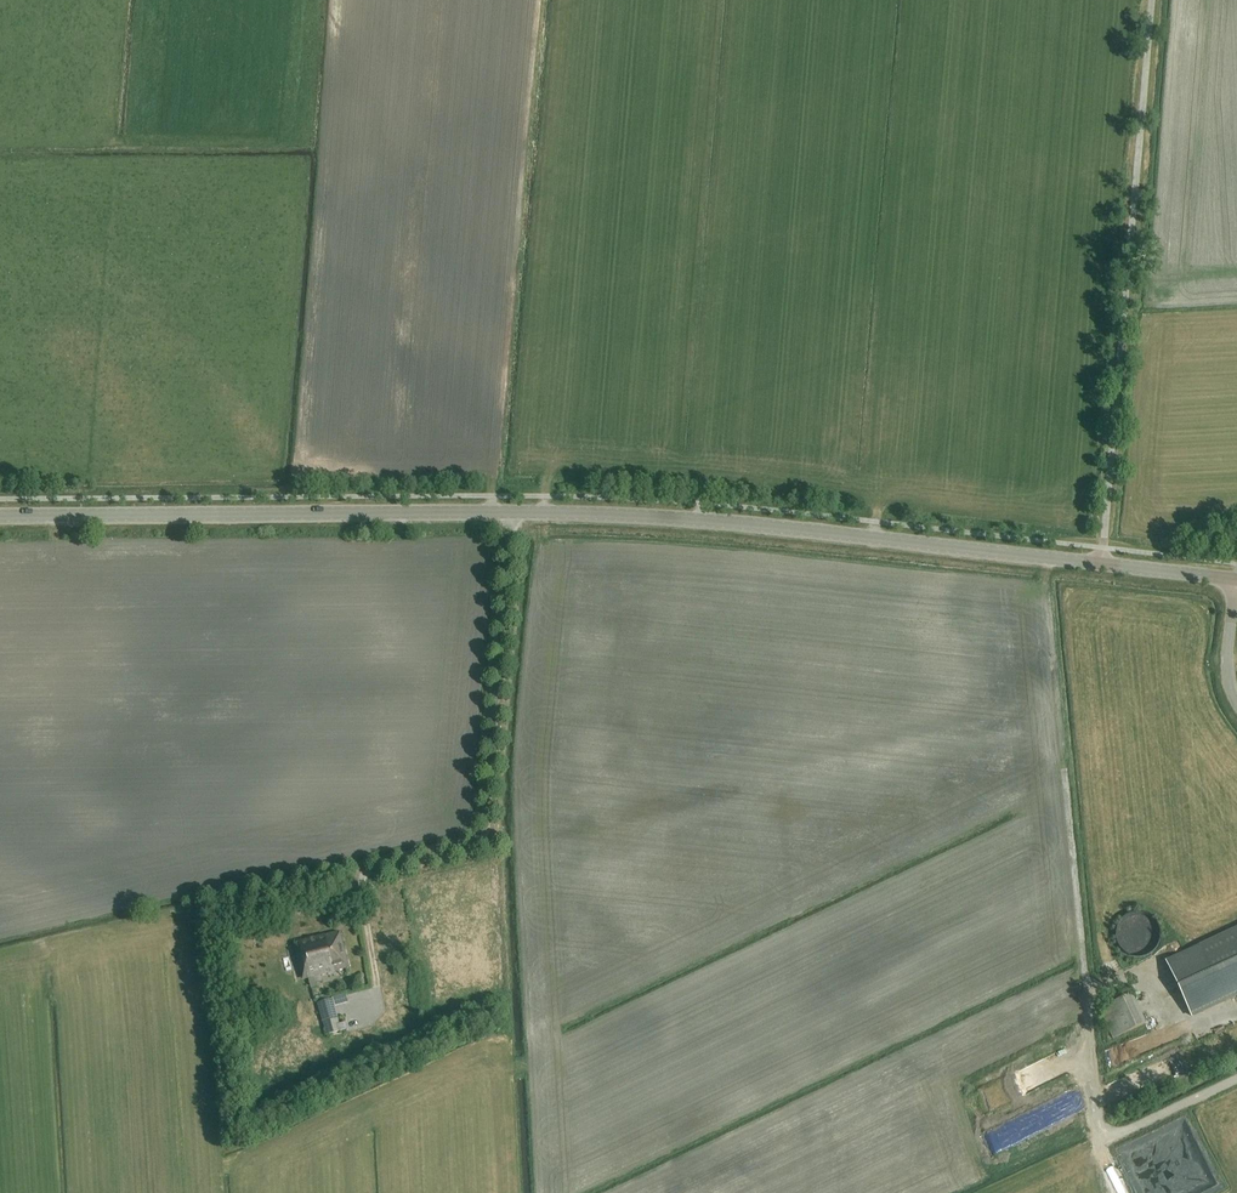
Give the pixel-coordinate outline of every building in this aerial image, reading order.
[(1165,961),(1191,1018),(1236,997),(1236,927),(1165,961)] [(348,968),(339,933),(294,944),(303,980),(348,968)] [(1135,1029),(1146,1025),(1131,992),(1120,997),(1135,1029)] [(331,999),(332,1000),(316,1004),(322,1023),(323,1023),(325,1029),(324,1029),(326,1037),(341,1032),(340,1031),(339,1031),(337,1026),(339,1025),(335,1009),(349,1005),(346,995),(331,999)] [(1107,1006),(1115,1036),(1121,1034),(1113,1005),(1107,1006)]
